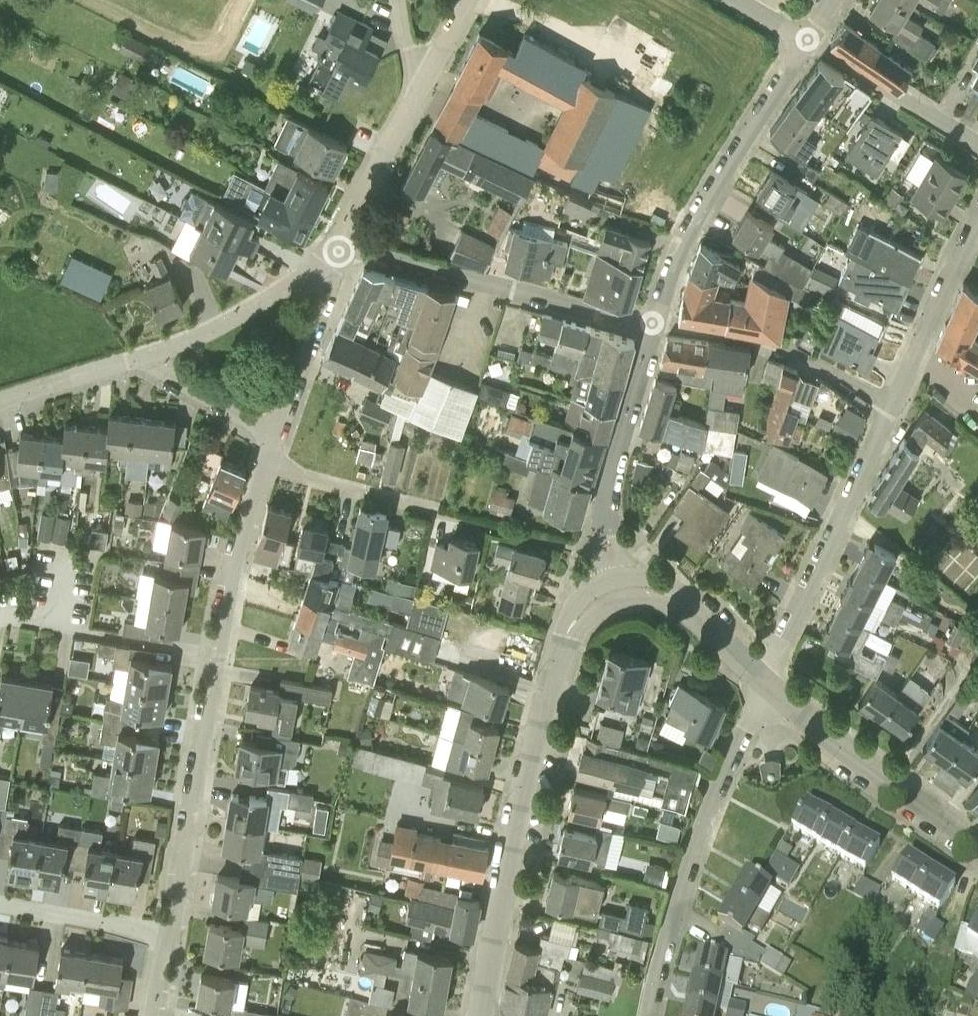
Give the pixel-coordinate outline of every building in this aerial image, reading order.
[(870,9),(898,26),(891,36),(907,46),(926,58),(928,54),(936,42),(919,32),(923,25),(905,14),(911,3),(905,0),(875,0),(870,9)] [(950,0),(924,0),(935,6),(943,11),(950,0)] [(340,11),(327,37),(316,58),(318,63),(331,69),(361,84),(377,52),(362,44),(371,27),(340,11)] [(831,42),(898,89),(913,69),(845,22),(831,42)] [(480,31),(457,75),(456,77),(457,78),(457,79),(485,92),(497,67),(504,71),(515,50),(480,31)] [(525,32),(515,50),(504,71),(521,80),(542,41),(525,32)] [(143,58),(149,46),(128,35),(122,47),(143,58)] [(572,178),(591,187),(586,200),(592,202),(620,212),(626,194),(596,184),(602,171),(616,178),(650,108),(583,74),(586,64),(542,41),(521,80),(564,103),(544,144),(546,144),(545,145),(475,111),(447,98),(433,125),(433,126),(531,174),(537,161),(572,178)] [(247,58),(241,69),(253,75),(260,64),(247,58)] [(846,92),(855,79),(855,78),(852,77),(851,78),(847,75),(848,74),(845,72),(844,74),(821,59),(796,95),(818,110),(836,85),(846,92)] [(126,98),(138,79),(121,70),(110,89),(126,98)] [(457,79),(448,96),(447,98),(475,111),(486,93),(485,92),(457,79)] [(843,160),(826,151),(806,140),(800,135),(818,110),(796,95),(770,130),(792,147),(819,163),(835,171),(843,160)] [(858,116),(846,108),(836,122),(848,130),(858,116)] [(903,133),(872,113),(846,155),(877,174),(889,154),(897,159),(906,144),(898,139),(903,133)] [(334,171),(347,144),(309,125),(296,153),(334,171)] [(532,175),(531,174),(433,126),(399,191),(417,200),(423,188),(433,193),(449,162),(521,197),(532,175)] [(967,173),(936,155),(911,197),(939,213),(952,191),(955,194),(967,173)] [(314,210),(328,183),(299,169),(279,159),(266,187),(287,197),(290,191),(298,195),(296,201),(314,210)] [(811,180),(817,169),(801,159),(794,169),(811,180)] [(47,169),(45,187),(58,188),(59,171),(47,169)] [(774,203),(770,210),(801,229),(812,212),(799,204),(807,191),(795,184),(772,169),(757,193),(774,203)] [(260,214),(302,235),(314,210),(296,201),(298,195),(290,191),(287,197),(266,187),(249,178),(238,201),(254,209),(254,210),(260,213),(260,214)] [(896,207),(904,195),(891,187),(883,199),(896,207)] [(249,227),(253,218),(208,196),(192,188),(188,196),(185,195),(181,205),(183,206),(180,214),(186,217),(186,218),(202,226),(202,225),(251,249),(259,233),(249,227)] [(842,213),(848,202),(831,191),(824,202),(842,213)] [(591,203),(592,202),(586,200),(569,192),(565,204),(588,213),(591,203)] [(503,232),(514,208),(500,202),(490,227),(503,232)] [(774,224),(747,209),(733,233),(770,255),(764,265),(792,278),(804,284),(804,283),(812,266),(795,257),(783,250),(786,245),(768,234),(774,224)] [(549,276),(554,260),(563,262),(568,242),(553,238),(556,228),(525,221),(523,230),(515,228),(505,265),(507,265),(509,259),(526,265),(525,268),(549,276)] [(857,255),(908,279),(921,251),(870,228),(869,229),(858,224),(846,250),(857,255)] [(228,269),(240,245),(241,244),(251,249),(202,225),(202,226),(190,250),(228,269)] [(601,239),(597,252),(620,259),(619,260),(642,266),(651,239),(619,230),(619,231),(605,227),(601,239)] [(495,244),(463,228),(448,258),(484,269),(495,244)] [(720,276),(734,280),(740,264),(737,262),(735,254),(719,252),(701,242),(690,270),(713,276),(719,277),(720,276)] [(590,279),(585,297),(630,302),(642,266),(619,260),(620,259),(597,252),(590,279)] [(112,272),(73,255),(61,279),(100,297),(112,272)] [(896,306),(908,279),(857,255),(854,263),(848,261),(840,280),(845,282),(845,283),(856,288),(854,293),(868,300),(871,295),(896,306)] [(160,314),(183,304),(170,274),(170,275),(161,256),(151,260),(159,279),(147,284),(160,314)] [(753,272),(752,272),(746,298),(731,295),(725,324),(778,333),(786,290),(792,278),(764,265),(759,262),(759,263),(753,272)] [(804,283),(827,294),(837,275),(813,264),(812,266),(804,283)] [(389,296),(396,276),(364,267),(337,325),(354,333),(357,325),(368,331),(381,304),(374,301),(376,292),(389,296)] [(679,315),(725,324),(731,295),(715,293),(719,277),(713,276),(690,270),(683,289),(679,315)] [(388,344),(403,349),(419,304),(420,304),(428,284),(396,276),(389,296),(402,300),(396,314),(403,317),(397,333),(393,331),(388,344)] [(964,281),(952,308),(977,322),(977,289),(964,281)] [(403,349),(392,374),(389,372),(384,384),(388,386),(381,402),(410,415),(462,435),(479,389),(428,370),(456,292),(428,284),(420,304),(419,304),(403,349)] [(839,316),(844,305),(834,300),(828,313),(834,315),(819,349),(820,350),(822,346),(852,359),(851,360),(868,368),(876,349),(872,347),(878,334),(839,316)] [(566,369),(569,368),(571,367),(572,366),(575,361),(579,360),(590,326),(543,313),(537,334),(557,340),(553,355),(533,350),(530,362),(563,369),(564,370),(566,369)] [(937,343),(977,368),(977,340),(946,322),(936,343),(937,343)] [(593,372),(623,380),(635,338),(591,326),(590,326),(579,360),(575,361),(572,366),(571,367),(576,374),(578,375),(579,374),(592,378),(593,372)] [(335,329),(323,356),(383,385),(384,384),(389,372),(396,357),(335,329)] [(676,379),(711,386),(713,371),(703,369),(708,340),(667,335),(661,360),(679,364),(676,379)] [(711,386),(727,389),(743,391),(749,349),(750,346),(708,340),(703,369),(713,371),(711,386)] [(769,359),(764,377),(779,381),(784,363),(781,363),(769,359)] [(797,368),(784,363),(779,381),(777,388),(769,413),(769,425),(769,434),(778,436),(798,441),(804,424),(795,421),(798,411),(785,406),(789,394),(809,400),(815,383),(795,376),(798,369),(797,368)] [(623,380),(593,372),(592,378),(579,374),(578,375),(573,397),(615,408),(623,380)] [(732,454),(737,429),(707,425),(708,423),(706,422),(669,410),(677,384),(656,377),(642,427),(703,448),(704,447),(732,454)] [(564,423),(607,436),(615,408),(573,397),(572,397),(564,423)] [(387,424),(394,408),(367,398),(361,413),(387,424)] [(740,411),(724,409),(708,406),(707,421),(706,422),(708,423),(707,425),(737,429),(740,411)] [(607,437),(607,436),(564,423),(513,407),(506,427),(522,433),(515,454),(541,463),(591,480),(592,480),(606,437),(607,437)] [(904,436),(868,494),(884,504),(884,503),(905,517),(918,497),(897,484),(925,435),(942,447),(952,429),(925,410),(907,438),(904,436)] [(107,447),(108,448),(120,449),(119,461),(127,462),(132,416),(129,415),(129,412),(128,412),(128,415),(110,413),(108,428),(109,428),(107,447)] [(832,429),(854,439),(861,422),(840,412),(832,429)] [(132,416),(127,462),(135,463),(137,451),(150,452),(154,418),(136,416),(137,413),(135,413),(135,416),(132,416)] [(161,466),(171,466),(176,421),(172,420),(172,417),(171,417),(171,420),(154,418),(150,452),(163,454),(161,466)] [(64,457),(62,470),(83,472),(88,425),(85,425),(85,422),(84,422),(84,425),(65,423),(64,437),(65,437),(62,457),(64,457)] [(106,462),(108,448),(107,447),(109,428),(108,428),(92,426),(92,423),(91,423),(91,426),(88,425),(83,472),(91,473),(92,460),(106,462)] [(958,435),(952,429),(942,447),(948,451),(958,435)] [(7,448),(12,484),(13,484),(38,481),(43,435),(40,434),(40,431),(39,431),(39,434),(21,432),(19,447),(7,448)] [(62,471),(62,470),(64,457),(62,457),(65,437),(64,437),(48,435),(48,432),(47,432),(46,435),(43,435),(38,481),(46,482),(48,470),(62,471)] [(392,440),(383,475),(383,476),(395,479),(404,443),(392,440)] [(782,485),(774,502),(803,517),(824,473),(797,461),(799,457),(773,444),(759,474),(782,485)] [(541,463),(515,454),(497,447),(492,460),(519,469),(520,465),(539,471),(541,463)] [(12,484),(7,448),(6,448),(0,450),(0,488),(12,484)] [(746,480),(748,449),(735,448),(733,479),(746,480)] [(202,506),(227,515),(246,467),(222,457),(202,506)] [(712,459),(704,469),(711,474),(727,485),(731,472),(712,459)] [(581,517),(581,515),(591,480),(541,463),(539,471),(529,502),(581,517)] [(677,529),(703,548),(709,539),(710,540),(712,536),(711,535),(729,511),(699,490),(711,474),(704,469),(701,467),(673,507),(686,516),(677,529)] [(511,511),(514,498),(494,491),(490,504),(511,511)] [(170,498),(164,513),(178,519),(184,504),(170,498)] [(143,502),(127,499),(125,513),(141,516),(143,502)] [(284,538),(292,510),(268,503),(259,537),(254,556),(277,563),(289,566),(289,567),(295,542),(284,538)] [(353,581),(355,568),(357,563),(375,568),(381,542),(397,545),(401,527),(385,523),(387,511),(361,505),(354,535),(355,535),(352,549),(345,548),(346,544),(326,539),(323,553),(317,552),(312,572),(353,581)] [(38,536),(52,539),(56,514),(42,512),(38,536)] [(740,527),(744,530),(721,563),(752,583),(750,586),(751,587),(769,560),(763,555),(769,546),(775,551),(787,533),(786,532),(784,535),(750,512),(740,527)] [(53,539),(67,541),(71,516),(57,514),(53,539)] [(199,566),(206,526),(172,520),(165,560),(199,566)] [(302,569),(312,572),(317,552),(323,553),(326,539),(329,528),(303,523),(298,548),(299,548),(296,561),(303,563),(302,569)] [(95,530),(93,545),(105,548),(108,532),(95,530)] [(469,583),(478,543),(451,537),(449,545),(437,542),(432,565),(435,566),(433,575),(469,583)] [(862,561),(886,573),(896,553),(872,541),(862,561)] [(498,606),(502,607),(521,612),(528,589),(531,578),(539,580),(545,555),(499,543),(495,559),(510,563),(503,587),(498,606)] [(199,566),(165,560),(163,574),(155,573),(151,598),(184,604),(187,591),(194,592),(199,566)] [(872,600),(886,573),(862,561),(852,580),(848,588),(872,600)] [(910,561),(906,571),(919,578),(924,568),(910,561)] [(310,576),(304,594),(331,602),(352,608),(355,600),(351,599),(357,582),(353,581),(312,572),(312,573),(310,576)] [(872,600),(848,588),(844,596),(836,611),(860,623),(872,600)] [(410,611),(414,596),(396,591),(392,606),(410,611)] [(433,661),(433,660),(441,634),(407,624),(352,608),(331,602),(304,594),(296,617),(323,625),(385,645),(433,661)] [(449,606),(414,596),(410,611),(407,624),(441,634),(449,606)] [(180,630),(184,604),(151,598),(146,624),(125,620),(123,632),(150,637),(152,626),(180,630)] [(887,608),(900,615),(905,605),(892,598),(887,608)] [(919,612),(905,605),(900,615),(914,622),(919,612)] [(900,615),(887,608),(882,617),(896,624),(900,615)] [(860,623),(836,611),(824,635),(848,647),(860,623)] [(373,682),(385,645),(323,625),(296,617),(289,641),(316,649),(320,636),(335,641),(333,646),(355,652),(348,675),(373,682)] [(954,621),(946,638),(958,644),(966,627),(954,621)] [(100,640),(98,652),(114,654),(113,665),(129,667),(127,683),(172,691),(172,690),(167,689),(172,664),(149,660),(149,659),(129,655),(131,645),(100,640)] [(608,649),(597,690),(612,694),(609,703),(636,710),(649,660),(608,649)] [(899,657),(889,651),(882,664),(893,670),(899,657)] [(501,711),(509,685),(456,667),(447,693),(471,700),(470,701),(501,711)] [(2,732),(4,716),(21,719),(27,679),(24,678),(24,676),(23,676),(23,678),(2,675),(0,685),(0,732),(2,732)] [(910,676),(902,685),(897,693),(882,715),(904,730),(931,690),(910,676)] [(282,678),(279,689),(265,687),(265,686),(261,685),(261,686),(251,684),(247,710),(261,713),(260,717),(274,720),(272,733),(273,733),(291,736),(292,736),(293,727),(299,695),(330,701),(333,687),(282,678)] [(860,700),(882,715),(897,693),(875,678),(860,700)] [(27,679),(21,719),(48,723),(51,705),(49,705),(53,683),(27,679)] [(107,696),(104,718),(138,723),(140,712),(163,716),(167,691),(172,692),(172,691),(127,683),(124,699),(107,696)] [(714,740),(720,727),(716,725),(725,704),(679,683),(671,701),(672,702),(665,718),(714,740)] [(959,716),(967,703),(958,697),(950,709),(959,716)] [(461,706),(453,736),(493,747),(499,726),(477,720),(479,712),(461,706)] [(969,729),(954,718),(947,713),(925,745),(946,760),(962,737),(969,729)] [(138,723),(104,718),(100,739),(117,742),(114,758),(155,765),(159,739),(136,735),(138,723)] [(55,742),(57,729),(45,727),(42,739),(55,742)] [(297,760),(297,758),(300,738),(300,737),(292,736),(291,736),(273,733),(271,745),(241,740),(236,767),(279,774),(280,763),(291,765),(297,760)] [(697,763),(588,735),(585,748),(583,747),(578,772),(609,780),(607,790),(660,803),(685,810),(697,763)] [(466,762),(487,768),(493,747),(453,736),(446,764),(445,765),(464,770),(466,762)] [(946,760),(968,775),(977,760),(977,748),(962,737),(946,760)] [(663,741),(650,738),(647,750),(660,753),(663,741)] [(372,768),(377,748),(361,744),(360,745),(357,744),(355,754),(354,754),(352,763),(372,768)] [(428,760),(403,754),(377,748),(372,768),(422,781),(424,772),(434,775),(430,792),(435,793),(431,808),(459,814),(460,809),(478,812),(483,786),(443,777),(444,776),(443,775),(445,765),(446,764),(428,760)] [(128,787),(150,790),(155,765),(114,758),(112,774),(95,771),(91,792),(105,795),(107,785),(128,788),(128,787)] [(5,806),(9,778),(0,776),(0,806),(5,806)] [(631,799),(574,785),(569,810),(600,817),(603,804),(629,810),(631,799)] [(977,805),(977,786),(969,798),(977,805)] [(288,805),(312,809),(314,792),(290,789),(288,805)] [(228,819),(263,825),(267,797),(250,794),(250,795),(232,792),(228,819)] [(816,842),(831,817),(806,803),(792,827),(816,842)] [(33,882),(41,837),(26,834),(28,817),(7,814),(4,828),(14,830),(11,850),(12,851),(9,873),(34,877),(33,882)] [(830,850),(841,856),(855,832),(831,817),(816,842),(817,842),(813,849),(825,857),(830,850)] [(228,819),(224,846),(241,849),(241,850),(258,853),(263,825),(228,819)] [(35,878),(60,882),(63,864),(75,866),(81,826),(60,823),(57,840),(41,837),(33,882),(34,882),(35,878)] [(391,865),(393,858),(422,863),(421,872),(434,875),(436,865),(447,867),(452,839),(416,832),(417,827),(397,823),(394,840),(380,838),(376,862),(391,865)] [(86,868),(83,886),(108,890),(107,895),(108,895),(116,850),(100,847),(103,830),(81,826),(75,866),(86,868)] [(561,840),(558,852),(605,863),(608,851),(605,851),(609,837),(564,827),(564,830),(561,830),(558,840),(561,840)] [(841,856),(854,864),(865,871),(880,846),(855,832),(841,856)] [(154,854),(156,839),(134,835),(132,852),(116,850),(108,895),(109,895),(110,890),(135,895),(138,872),(140,872),(144,852),(154,854)] [(447,867),(483,874),(489,846),(452,839),(447,867)] [(268,866),(301,872),(304,855),(271,850),(268,866)] [(801,870),(776,855),(765,874),(789,889),(801,870)] [(923,865),(907,855),(891,878),(915,894),(931,872),(922,866),(923,865)] [(298,889),(301,872),(268,866),(265,883),(298,889)] [(554,870),(547,900),(597,912),(604,882),(554,870)] [(757,911),(764,898),(771,887),(747,872),(738,888),(738,889),(733,898),(757,911)] [(931,872),(915,894),(939,911),(955,887),(940,877),(939,878),(931,872)] [(244,915),(259,917),(263,895),(253,893),(255,880),(219,874),(214,902),(226,904),(225,912),(244,915)] [(405,897),(410,898),(421,901),(425,880),(409,877),(405,897)] [(853,895),(862,900),(871,885),(862,879),(853,895)] [(871,885),(862,900),(871,905),(880,890),(871,885)] [(456,908),(421,901),(410,898),(405,918),(473,933),(480,899),(458,896),(456,908)] [(776,972),(778,968),(784,959),(769,949),(766,953),(753,946),(756,941),(744,934),(749,924),(762,933),(770,919),(757,911),(733,898),(728,907),(727,906),(718,922),(729,929),(722,941),(760,964),(776,972)] [(612,926),(643,933),(648,905),(629,901),(627,914),(603,909),(600,923),(612,926)] [(210,921),(205,951),(220,953),(220,954),(238,957),(241,940),(253,942),(256,929),(267,931),(269,919),(259,917),(244,915),(243,927),(210,921)] [(971,929),(962,926),(955,951),(974,956),(977,951),(977,919),(971,929)] [(944,929),(935,923),(935,922),(926,935),(925,936),(934,942),(944,929)] [(652,934),(643,933),(612,926),(609,944),(629,949),(628,954),(643,958),(646,945),(649,946),(652,934)] [(3,986),(5,973),(11,939),(7,939),(8,935),(0,934),(0,985),(3,986)] [(557,965),(562,967),(565,955),(569,956),(572,942),(542,934),(539,947),(516,941),(501,1001),(505,1009),(532,1015),(544,1015),(557,965)] [(34,978),(40,944),(11,939),(5,973),(34,978)] [(722,941),(713,956),(699,952),(693,978),(721,984),(738,988),(743,964),(758,968),(760,964),(722,941)] [(56,977),(85,982),(90,952),(61,947),(56,977)] [(413,976),(447,982),(452,957),(418,950),(418,952),(407,949),(403,969),(393,967),(395,956),(365,950),(361,971),(375,975),(376,969),(413,975),(413,976)] [(90,952),(85,982),(102,985),(100,1002),(127,1006),(131,983),(119,982),(123,957),(90,952)] [(609,996),(613,980),(617,968),(586,959),(578,987),(609,996)] [(231,1005),(236,1006),(234,1015),(276,1015),(276,1013),(245,1007),(249,982),(202,973),(197,999),(231,1005)] [(963,998),(975,1003),(977,999),(977,975),(963,998)] [(409,1001),(443,1008),(447,982),(413,976),(409,1001)] [(693,978),(688,1004),(716,1010),(721,985),(721,984),(693,978)] [(370,1000),(388,1004),(391,1005),(395,987),(373,983),(370,1000)] [(43,987),(30,985),(24,1015),(39,1015),(43,987)] [(39,1015),(55,1015),(59,990),(43,987),(39,1015)] [(388,1004),(370,1000),(351,995),(346,1015),(351,1015),(360,1015),(362,1010),(384,1015),(385,1015),(388,1004)] [(745,1015),(747,1006),(731,1002),(729,1012),(745,1015)] [(716,1010),(688,1004),(685,1015),(714,1015),(716,1010)]
